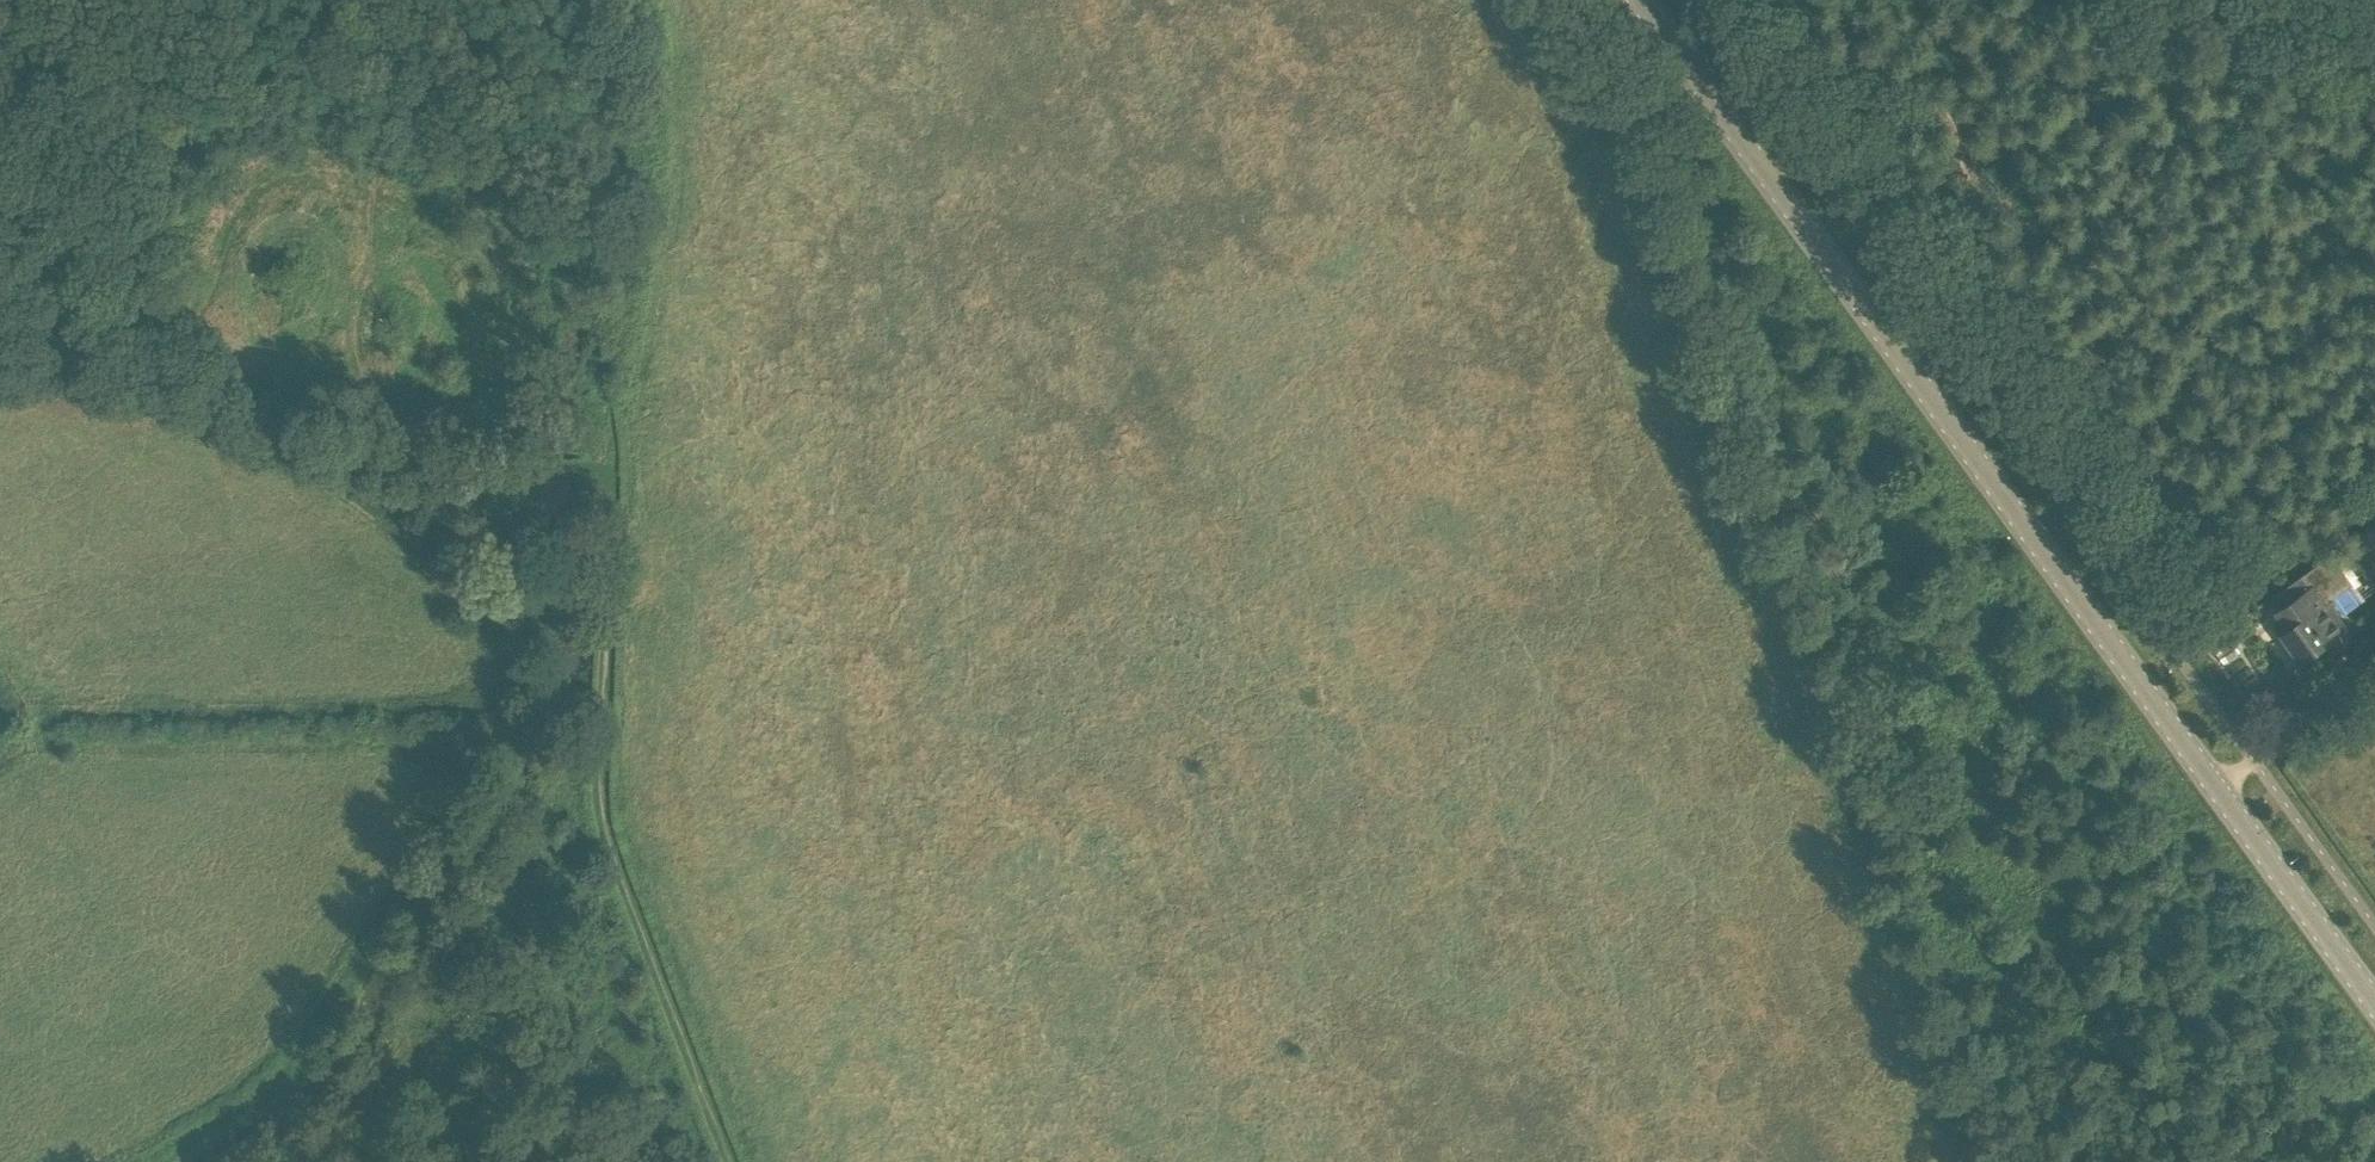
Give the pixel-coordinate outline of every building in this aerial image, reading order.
[(2328,602),(2354,583),(2332,553),(2301,576),(2310,588),(2276,612),(2289,629),(2282,634),(2301,661),(2325,644),(2331,652),(2352,637),(2328,602)]
